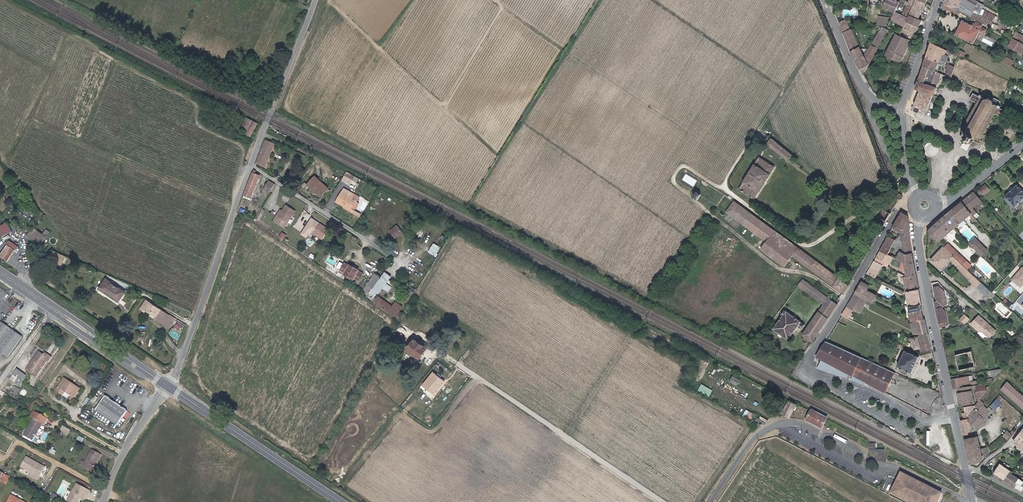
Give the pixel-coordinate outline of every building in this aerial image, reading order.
[(895,12),(899,3),(896,1),(893,0),(887,0),(883,8),(894,13),(895,12)] [(906,17),(910,19),(908,22),(918,27),(921,22),(918,20),(928,0),(910,0),(910,1),(914,3),(912,9),(910,8),(906,17)] [(959,11),(966,15),(989,26),(990,27),(993,21),(996,15),(982,8),(984,4),(976,0),(946,0),(944,4),(959,11)] [(958,15),(959,11),(944,4),(943,7),(958,15)] [(894,13),(887,28),(889,29),(896,33),(898,29),(897,28),(895,27),(898,21),(901,14),(895,12),(894,13)] [(913,37),(918,27),(908,22),(910,19),(906,17),(903,15),(901,14),(898,21),(900,23),(905,25),(902,31),(913,37)] [(972,25),(963,21),(956,35),(973,43),(979,32),(985,34),(988,28),(976,22),(976,24),(974,23),(972,25)] [(850,29),(848,23),(841,26),(843,32),(850,29)] [(882,26),(864,56),(861,50),(852,28),(850,29),(843,32),(850,48),(860,69),(863,75),(869,64),(876,53),(889,29),(887,28),(882,26)] [(911,40),(897,33),(885,56),(893,61),(899,64),(908,47),(911,40)] [(1013,38),(1008,46),(1022,53),(1022,51),(1022,43),(1013,38)] [(939,62),(940,60),(942,54),(945,55),(947,50),(931,42),(926,56),(939,62)] [(943,62),(940,60),(939,62),(926,56),(923,66),(936,71),(939,64),(942,65),(943,62)] [(1015,60),(1007,56),(1005,60),(1004,62),(1013,66),(1015,60)] [(936,71),(923,66),(918,81),(935,89),(936,87),(938,87),(940,82),(941,82),(942,79),(942,78),(943,75),(939,73),(936,71)] [(959,71),(954,69),(951,78),(958,81),(960,76),(958,75),(959,71)] [(935,89),(918,81),(915,89),(919,91),(914,106),(912,105),(911,108),(913,109),(913,110),(913,111),(914,112),(916,112),(917,113),(919,113),(921,109),(926,111),(928,108),(934,95),(933,94),(935,89)] [(986,92),(985,92),(984,92),(983,93),(984,94),(983,95),(982,95),(982,96),(981,95),(980,96),(975,93),(974,92),(974,93),(973,93),(974,94),(971,99),(971,98),(970,99),(971,99),(971,100),(972,100),(977,102),(976,103),(977,104),(975,108),(974,108),(973,109),(974,110),(972,113),(971,113),(971,114),(971,115),(969,118),(968,119),(968,120),(967,123),(966,123),(965,124),(966,125),(964,129),(963,129),(962,130),(963,130),(962,131),(963,132),(964,131),(968,133),(968,134),(968,135),(967,135),(966,137),(968,138),(968,139),(966,138),(965,139),(966,140),(965,141),(973,145),(973,144),(974,144),(975,143),(974,142),(974,141),(976,142),(977,140),(976,140),(976,139),(977,139),(978,138),(980,140),(982,141),(982,140),(983,141),(983,140),(985,136),(986,136),(986,135),(986,134),(988,131),(989,131),(989,130),(989,129),(991,125),(992,125),(992,124),(992,123),(993,120),(994,120),(995,119),(994,119),(997,115),(998,114),(1003,116),(1002,117),(1003,118),(1003,117),(1004,117),(1004,116),(1007,112),(1008,111),(1007,111),(1007,110),(1006,110),(1001,107),(1002,106),(1001,106),(1001,105),(1002,103),(1003,103),(1003,102),(1003,101),(1002,101),(1001,101),(1000,100),(999,99),(998,99),(996,98),(995,97),(994,97),(992,96),(992,95),(991,95),(990,95),(989,94),(988,93),(987,94),(986,93),(986,92)] [(256,121),(246,117),(241,126),(246,129),(244,132),(248,134),(250,131),(251,131),(256,121)] [(771,137),(766,143),(787,160),(792,154),(771,137)] [(274,143),(266,139),(257,163),(265,167),(274,143)] [(774,168),(758,157),(738,188),(754,199),(774,168)] [(254,171),(246,190),(254,193),(261,175),(254,171)] [(350,184),(354,177),(347,173),(343,179),(350,184)] [(328,190),(314,177),(307,186),(321,198),(328,190)] [(269,179),(264,189),(270,192),(275,183),(269,179)] [(989,190),(985,185),(978,191),(979,192),(978,193),(980,196),(981,195),(982,196),(989,190)] [(1011,211),(1014,208),(1015,209),(1022,201),(1022,190),(1018,185),(1005,198),(1006,198),(1002,202),(1011,211)] [(254,193),(246,190),(244,196),(252,199),(254,193)] [(700,194),(695,191),(691,197),(697,200),(700,194)] [(350,197),(342,192),(336,202),(344,207),(350,211),(355,201),(357,202),(359,198),(352,194),(350,197)] [(963,202),(973,215),(977,211),(974,207),(982,200),(974,192),(963,202)] [(796,245),(734,201),(727,212),(767,240),(762,248),(786,265),(792,255),(810,267),(844,291),(850,282),(796,245)] [(975,218),(973,215),(963,202),(955,209),(964,220),(970,215),(974,219),(975,218)] [(30,209),(21,204),(18,208),(28,214),(30,209)] [(296,210),(287,205),(284,210),(277,222),(286,227),(296,210)] [(891,213),(880,207),(876,215),(886,221),(891,213)] [(284,210),(282,209),(275,221),(277,222),(284,210)] [(955,209),(946,218),(955,228),(964,220),(955,209)] [(897,229),(901,231),(905,225),(908,225),(908,214),(901,211),(891,229),(895,231),(897,229)] [(955,228),(946,218),(929,233),(939,241),(955,228)] [(331,229),(320,222),(314,232),(325,239),(331,229)] [(7,223),(0,227),(0,234),(2,237),(12,232),(7,223)] [(910,239),(908,225),(905,225),(901,231),(900,234),(904,237),(902,242),(910,239)] [(403,232),(399,226),(392,231),(396,237),(401,234),(403,232)] [(46,237),(33,229),(28,237),(41,245),(46,237)] [(884,241),(892,245),(896,239),(891,237),(892,234),(889,232),(884,241)] [(988,250),(976,238),(970,243),(972,245),(977,241),(980,244),(975,248),(982,255),(988,250)] [(19,246),(10,240),(7,244),(8,245),(15,249),(16,250),(19,246)] [(888,253),(892,245),(884,241),(879,248),(888,253)] [(428,251),(436,256),(441,247),(434,242),(428,251)] [(906,253),(912,252),(910,245),(905,247),(903,244),(902,247),(901,250),(906,253)] [(949,244),(946,248),(961,263),(965,258),(949,244)] [(11,255),(15,249),(8,245),(5,251),(11,255)] [(968,276),(971,272),(961,263),(946,248),(944,246),(931,260),(941,269),(952,259),(958,264),(957,265),(968,276)] [(66,254),(52,248),(46,257),(61,264),(66,254)] [(892,255),(888,253),(879,248),(873,259),(886,266),(892,255)] [(913,262),(912,252),(906,253),(901,250),(896,257),(902,260),(907,263),(913,262)] [(903,270),(904,275),(905,275),(916,274),(913,262),(907,263),(902,260),(898,267),(903,270)] [(350,265),(346,262),(342,268),(343,269),(341,272),(343,273),(344,271),(359,280),(362,276),(364,272),(361,270),(361,269),(352,264),(350,265)] [(879,269),(870,264),(866,271),(875,275),(879,269)] [(1022,265),(1011,278),(1020,285),(1022,281),(1022,280),(1022,279),(1022,267),(1022,265)] [(993,292),(971,272),(968,276),(971,279),(970,281),(978,288),(979,288),(988,296),(993,292)] [(905,288),(904,290),(906,291),(918,289),(916,274),(905,275),(904,275),(899,273),(898,274),(901,275),(901,282),(904,282),(905,288)] [(825,301),(820,309),(830,316),(839,301),(818,287),(810,282),(803,277),(798,284),(825,301)] [(118,300),(122,294),(124,291),(112,284),(105,279),(98,289),(107,295),(108,294),(118,300)] [(858,285),(867,289),(870,283),(862,279),(858,285)] [(909,307),(921,305),(918,289),(906,291),(904,290),(883,279),(881,283),(903,294),(907,294),(909,307)] [(867,289),(858,285),(854,293),(867,299),(873,302),(877,294),(867,289)] [(937,300),(941,303),(946,302),(944,290),(938,285),(934,286),(936,299),(937,300)] [(867,299),(854,293),(847,305),(854,308),(861,312),(867,299)] [(163,300),(152,295),(150,297),(161,303),(163,300)] [(404,313),(378,295),(375,301),(401,318),(404,313)] [(147,300),(144,304),(141,309),(146,312),(147,310),(150,312),(157,317),(156,319),(162,323),(167,314),(147,300)] [(934,300),(939,323),(958,319),(952,314),(946,316),(943,305),(941,303),(937,300),(934,300)] [(849,318),(854,308),(847,305),(842,314),(849,318)] [(923,311),(921,305),(909,307),(910,313),(913,312),(921,311),(923,311)] [(806,323),(785,308),(782,313),(784,315),(775,329),(790,339),(798,326),(802,328),(806,323)] [(830,316),(820,309),(804,334),(813,340),(830,316)] [(921,311),(913,312),(914,318),(914,321),(917,320),(923,319),(921,311)] [(171,329),(177,319),(173,317),(168,313),(167,314),(162,323),(171,329)] [(968,317),(963,313),(958,319),(963,323),(968,317)] [(996,329),(979,314),(971,323),(978,329),(983,329),(987,333),(992,333),(996,329)] [(924,319),(923,319),(917,320),(919,332),(915,333),(914,333),(915,336),(928,334),(924,319)] [(2,323),(0,326),(0,353),(8,358),(21,340),(22,338),(2,323)] [(931,348),(928,334),(915,336),(910,335),(910,336),(909,337),(915,340),(916,347),(921,346),(922,350),(931,348)] [(420,342),(415,339),(408,349),(420,357),(427,347),(423,344),(420,342)] [(890,369),(827,340),(817,356),(823,359),(818,367),(829,371),(830,369),(832,370),(831,371),(838,374),(839,372),(841,373),(840,374),(847,377),(850,373),(885,392),(895,371),(890,369)] [(913,350),(910,349),(909,350),(906,349),(898,365),(901,367),(900,370),(908,373),(909,370),(912,371),(919,355),(913,352),(913,350)] [(976,365),(972,351),(957,355),(961,369),(976,365)] [(42,355),(38,352),(26,368),(36,375),(46,361),(48,362),(51,357),(44,353),(42,355)] [(36,375),(26,368),(25,370),(35,377),(36,375)] [(25,376),(16,370),(9,379),(19,386),(22,382),(21,381),(25,376)] [(445,380),(434,372),(425,384),(436,392),(445,380)] [(971,377),(970,372),(951,375),(954,386),(958,385),(977,380),(976,376),(975,376),(971,377)] [(731,375),(729,382),(738,385),(740,378),(731,375)] [(862,382),(850,376),(849,378),(861,384),(862,382)] [(71,383),(64,378),(55,391),(62,395),(65,391),(74,398),(78,390),(70,385),(71,383)] [(958,385),(958,388),(974,385),(977,397),(979,397),(987,385),(985,378),(977,380),(958,385)] [(1007,383),(1001,390),(1022,411),(1022,398),(1007,383)] [(701,384),(698,390),(710,396),(713,390),(701,384)] [(977,397),(974,385),(958,388),(961,401),(977,397)] [(1000,395),(990,405),(995,410),(1005,399),(1000,395)] [(126,411),(105,397),(96,410),(117,425),(126,411)] [(973,407),(977,411),(983,404),(983,403),(979,399),(978,399),(976,403),(967,406),(967,407),(966,410),(968,413),(973,407)] [(797,404),(791,401),(785,412),(792,415),(797,404)] [(973,407),(968,413),(967,415),(969,418),(978,429),(988,416),(989,415),(988,414),(990,411),(987,407),(980,414),(977,411),(973,407)] [(47,419),(33,411),(30,417),(32,418),(29,423),(22,435),(31,440),(32,437),(35,433),(41,423),(44,425),(47,419)] [(827,419),(813,411),(809,420),(824,427),(827,419)] [(978,429),(969,418),(961,422),(965,437),(976,434),(976,432),(978,429)] [(58,429),(61,424),(54,420),(52,425),(58,429)] [(61,431),(69,434),(71,429),(62,426),(61,431)] [(1013,432),(1008,428),(1004,433),(1009,437),(1013,432)] [(1013,440),(1022,448),(1022,428),(1013,440)] [(981,440),(980,437),(965,441),(967,449),(970,463),(978,461),(982,457),(981,454),(980,448),(978,440),(981,440)] [(100,454),(92,449),(81,466),(90,471),(92,468),(94,464),(100,454)] [(44,465),(26,456),(20,465),(31,471),(29,474),(37,479),(44,465)] [(1004,478),(1009,470),(1010,469),(1000,462),(994,471),(1004,478)] [(1009,470),(1004,478),(1012,483),(1022,490),(1022,480),(1011,472),(1009,470)] [(904,472),(893,494),(909,501),(939,501),(943,493),(904,472)] [(90,490),(76,482),(67,499),(73,501),(77,501),(81,495),(84,497),(86,493),(87,494),(90,490)] [(9,493),(4,501),(23,501),(24,500),(9,493)]
